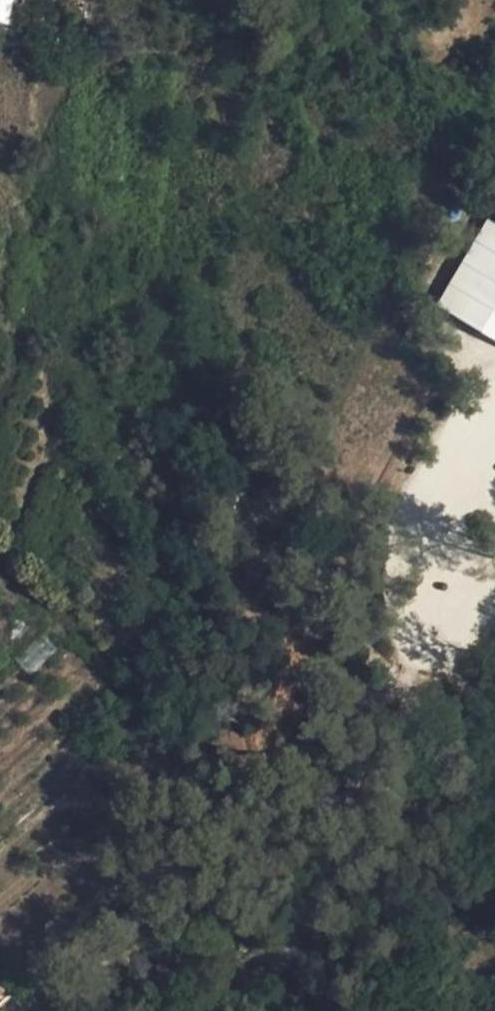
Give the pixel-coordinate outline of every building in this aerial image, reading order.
[(14,0),(0,0),(0,22),(9,23),(14,0)] [(460,185),(470,192),(477,182),(467,176),(460,185)] [(460,266),(436,305),(494,340),(494,223),(487,218),(460,266)] [(18,661),(29,673),(57,645),(45,634),(18,661)] [(8,985),(0,992),(0,1006),(15,991),(8,985)]
